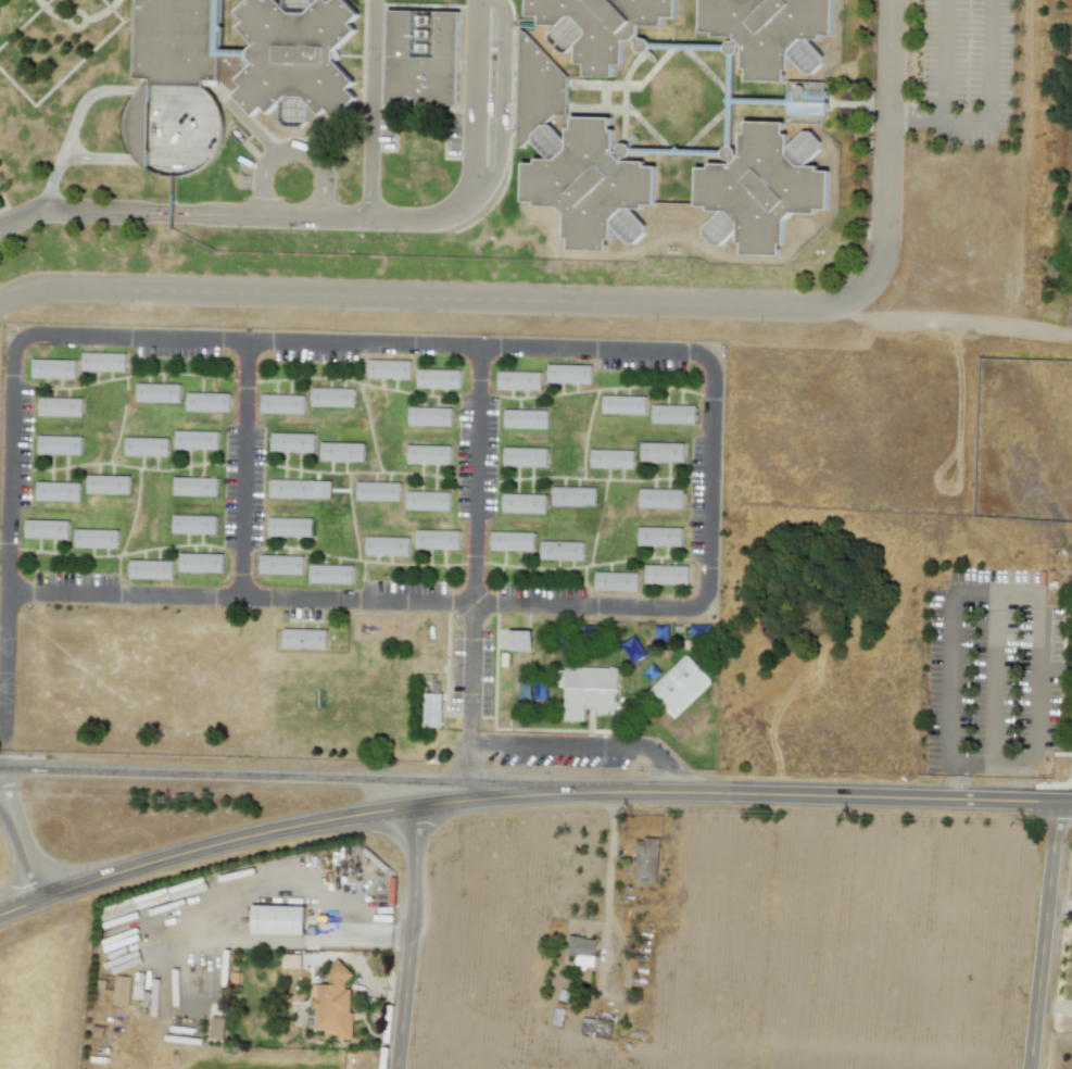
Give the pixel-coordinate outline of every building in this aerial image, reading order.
[(134,84),(138,0),(221,0),(219,86),(205,85),(205,91),(152,90),(152,84),(134,84)] [(238,17),(256,0),(261,0),(267,7),(274,1),(292,18),(307,20),(326,2),(332,9),(342,0),(362,21),(352,29),(358,36),(337,56),(337,66),(357,88),(351,95),(360,104),(339,124),(330,114),(324,121),(306,103),(288,102),(272,120),(265,113),(255,122),(236,101),(245,92),(239,86),(256,68),(250,63),(250,56),(256,50),(240,34),(247,27),(238,17)] [(530,22),(531,0),(680,0),(680,24),(667,24),(667,32),(643,32),(642,40),(636,46),(628,46),(628,71),(618,71),(617,83),(589,81),(589,70),(580,68),(580,50),(590,41),(590,34),(577,21),(571,21),(562,30),(543,30),(543,22),(530,22)] [(705,37),(706,0),(718,0),(827,0),(827,3),(838,3),(838,41),(825,41),(825,46),(806,46),(794,56),(795,76),(790,76),(790,88),(752,87),(751,75),(747,75),(748,52),(739,42),(716,42),(716,38),(705,37)] [(391,15),(463,17),(461,110),(389,110),(391,15)] [(520,152),(522,35),(528,35),(571,80),(570,120),(558,120),(525,152),(520,152)] [(824,124),(825,82),(787,81),(786,123),(824,124)] [(148,85),(130,85),(129,165),(146,165),(148,85)] [(575,124),(614,124),(614,136),(618,136),(617,160),(623,167),(648,168),(647,174),(659,173),(659,212),(647,212),(646,215),(627,215),(615,226),(616,247),(610,247),(610,259),(572,257),(572,246),(568,246),(569,223),(560,213),(538,213),(538,209),(526,207),(527,171),(539,171),(539,166),(558,166),(570,155),(570,136),(575,136),(575,124)] [(751,127),(790,128),(789,139),(794,140),(793,163),(799,172),(823,172),(823,177),(835,177),(835,215),(822,215),(822,219),(803,219),(791,230),(791,250),(786,250),(786,262),(747,261),(747,249),(744,249),(745,226),(735,216),(712,216),(712,212),(702,211),(703,174),(715,174),(715,169),(734,169),(746,159),(746,139),(751,139),(751,127)] [(124,372),(125,353),(82,352),(81,371),(124,372)] [(75,360),(31,359),(31,378),(75,379),(75,360)] [(367,360),(367,378),(411,378),(411,361),(367,360)] [(546,365),(546,383),(590,383),(591,366),(546,365)] [(416,369),(416,387),(459,388),(459,370),(416,369)] [(496,372),(496,389),(540,390),(540,372),(496,372)] [(135,402),(179,403),(180,384),(136,383),(135,402)] [(311,388),(311,405),(354,406),(355,389),(311,388)] [(185,411),(229,412),(230,393),(185,393),(185,411)] [(261,393),(261,412),(304,413),(304,394),(261,393)] [(602,394),(602,413),(645,414),(645,395),(602,394)] [(82,398),(38,397),(38,416),(82,417),(82,398)] [(651,404),(651,423),(694,424),(694,405),(651,404)] [(407,407),(407,425),(451,426),(452,407),(407,407)] [(503,410),(503,427),(546,428),(547,411),(503,410)] [(174,449),(218,449),(218,431),(174,431),(174,449)] [(269,432),(269,451),(313,452),(314,433),(269,432)] [(81,436),(37,435),(37,454),(81,455),(81,436)] [(123,456),(167,457),(168,438),(124,437),(123,456)] [(320,442),(319,461),(363,462),(364,443),(320,442)] [(640,442),(639,461),(683,462),(683,443),(640,442)] [(406,444),(406,463),(450,464),(450,445),(406,444)] [(503,448),(502,465),(546,466),(546,449),(503,448)] [(590,449),(590,467),(633,468),(633,450),(590,449)] [(86,494),(129,494),(130,476),(86,475),(86,494)] [(172,495),(216,496),(217,478),(173,477),(172,495)] [(268,479),(268,498),(330,499),(331,481),(268,479)] [(79,501),(79,483),(36,482),(35,501),(79,501)] [(355,482),(355,500),(399,501),(400,482),(355,482)] [(552,487),(552,505),(595,506),(595,488),(552,487)] [(639,489),(639,507),(682,507),(682,490),(639,489)] [(405,491),(404,510),(449,511),(449,492),(405,491)] [(502,494),(502,512),(545,513),(545,495),(502,494)] [(216,535),(216,516),(172,515),(172,534),(216,535)] [(268,518),(267,536),(311,537),(312,518),(268,518)] [(69,520),(24,519),(24,538),(68,539),(69,520)] [(638,527),(638,544),(681,545),(681,528),(638,527)] [(118,530),(74,529),(73,548),(117,549),(118,530)] [(415,529),(415,548),(458,549),(458,530),(415,529)] [(490,531),(490,550),(533,551),(533,532),(490,531)] [(365,537),(365,554),(408,555),(408,538),(365,537)] [(540,541),(539,559),(582,559),(583,542),(540,541)] [(222,573),(222,554),(179,553),(178,572),(222,573)] [(260,555),(258,574),(302,574),(303,556),(260,555)] [(128,579),(173,579),(173,560),(129,560),(128,579)] [(308,565),(308,582),(352,583),(352,565),(308,565)] [(644,565),(644,583),(688,584),(688,566),(644,565)] [(594,571),(594,590),(638,591),(638,573),(594,571)] [(282,647),(326,648),(327,630),(283,629),(282,647)] [(507,650),(530,651),(531,631),(508,630),(507,650)] [(674,716),(711,681),(688,655),(651,690),(674,716)] [(563,721),(584,722),(585,708),(595,709),(595,715),(616,715),(617,667),(564,666),(563,721)] [(441,694),(424,693),(423,727),(441,728),(441,694)] [(656,882),(658,839),(635,838),(633,882),(656,882)] [(250,934),(303,935),(304,906),(251,905),(250,934)] [(593,968),(596,939),(568,937),(566,955),(575,956),(574,966),(593,968)] [(282,968),(300,968),(300,955),(283,954),(282,968)] [(349,1038),(350,963),(328,962),(328,985),(311,984),(311,1009),(316,1009),(316,1030),(324,1030),(324,1038),(349,1038)] [(142,999),(144,973),(135,972),(132,998),(142,999)] [(112,1004),(127,1006),(130,977),(115,976),(112,1004)] [(580,1035),(609,1039),(612,1021),(583,1016),(580,1035)] [(223,1017),(210,1017),(209,1039),(223,1039),(223,1017)]
